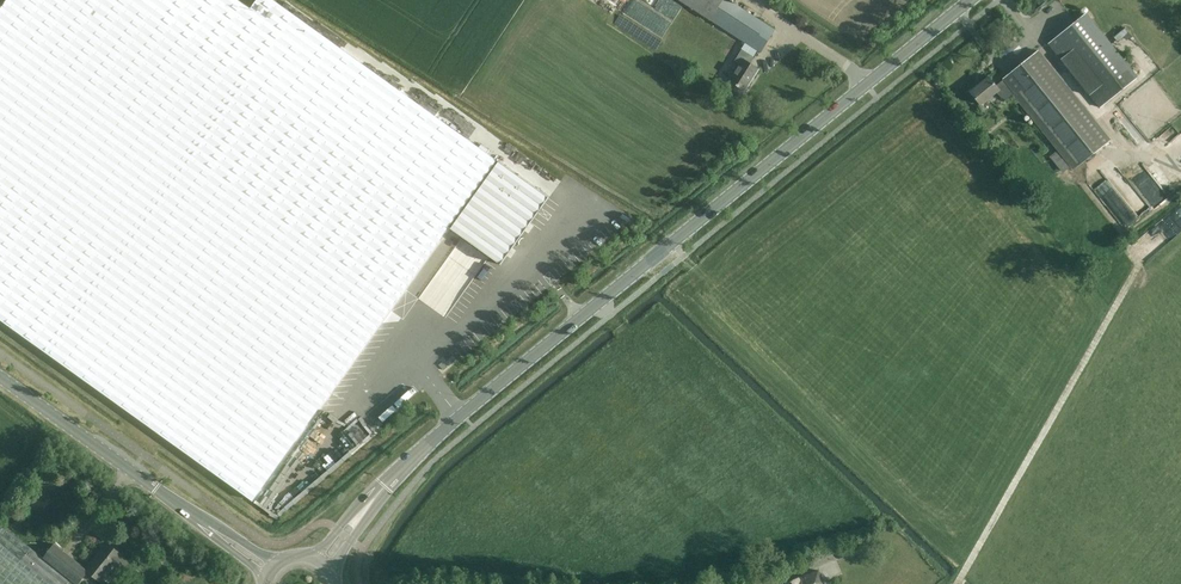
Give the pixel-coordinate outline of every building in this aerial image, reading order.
[(0,10),(0,319),(252,500),(447,227),(500,265),(548,198),(272,0),(257,0),(250,9),(238,0),(7,0),(0,10)] [(746,43),(735,61),(740,64),(729,81),(736,85),(735,86),(737,87),(738,87),(744,91),(758,69),(750,64),(758,51),(760,53),(775,30),(728,0),(678,0),(746,43)] [(769,4),(781,11),(780,12),(786,15),(790,9),(774,0),(771,0),(769,4)] [(1085,14),(1048,44),(1056,53),(1093,100),(1100,108),(1137,78),(1130,70),(1128,68),(1119,57),(1096,27),(1093,24),(1085,14)] [(1005,101),(1015,93),(1073,166),(1108,138),(1038,52),(1004,79),(1005,79),(996,87),(988,77),(970,92),(980,105),(997,91),(1005,101)] [(611,235),(621,225),(612,215),(601,225),(611,235)] [(89,572),(101,581),(113,565),(121,571),(128,562),(121,556),(122,555),(107,543),(86,569),(54,544),(43,558),(0,524),(0,583),(79,583),(89,572)] [(802,578),(805,583),(823,583),(821,579),(819,575),(818,572),(802,578)]
